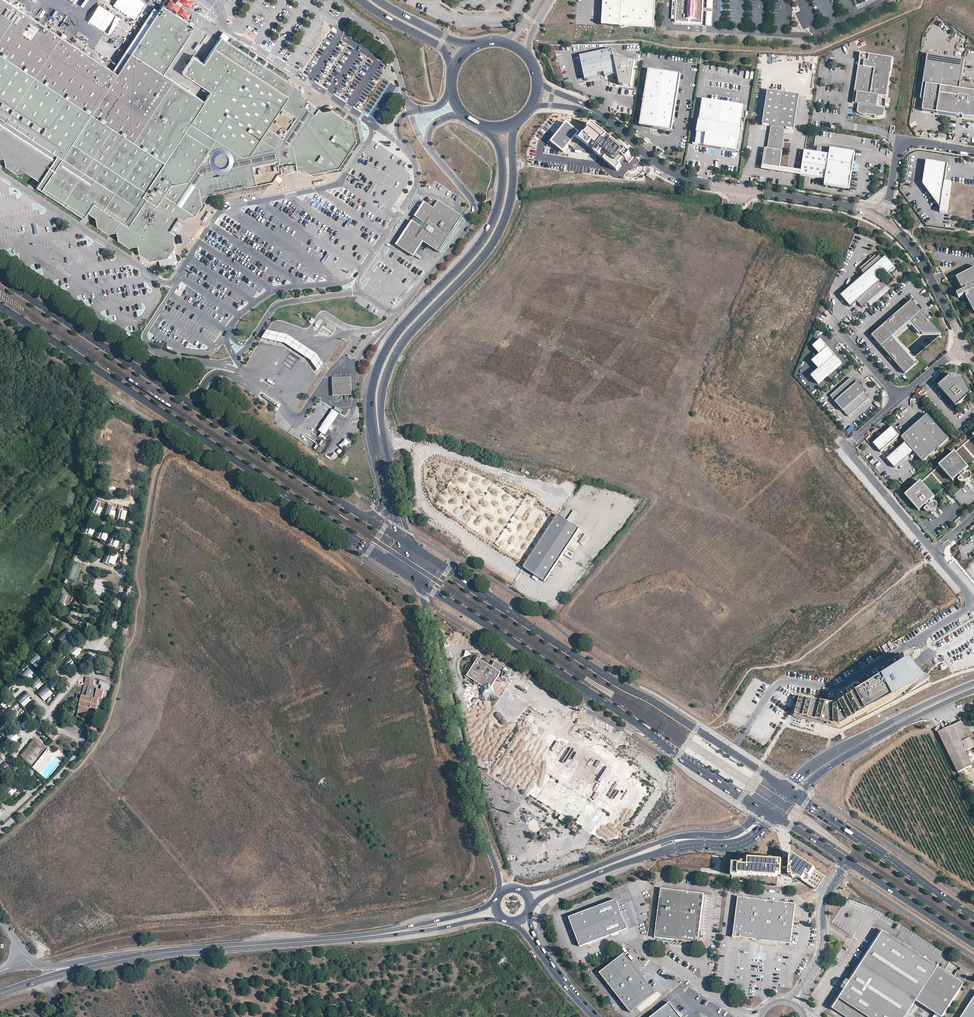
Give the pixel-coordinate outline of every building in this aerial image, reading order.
[(277,174),(282,173),(289,171),(295,170),(302,169),(309,173),(338,167),(355,141),(352,124),(331,110),(321,112),(315,108),(311,106),(307,103),(300,99),(299,88),(295,85),(284,77),(239,48),(219,35),(216,40),(203,60),(193,53),(179,74),(209,93),(205,99),(165,72),(195,26),(163,5),(158,11),(154,8),(113,69),(8,0),(0,0),(0,157),(3,157),(5,165),(15,172),(24,171),(39,181),(36,186),(52,196),(68,207),(83,216),(87,211),(89,213),(92,215),(95,217),(97,225),(107,232),(116,231),(117,239),(118,240),(129,247),(136,245),(139,247),(140,252),(150,258),(159,256),(166,254),(173,243),(172,237),(175,232),(179,226),(183,220),(185,217),(195,215),(196,212),(201,204),(201,202),(200,198),(199,194),(210,192),(233,188),(249,185),(266,182),(272,181),(277,174)] [(134,18),(145,1),(143,0),(115,0),(112,5),(134,18)] [(603,4),(602,4),(598,9),(598,14),(598,18),(600,22),(603,24),(608,26),(620,27),(620,26),(653,28),(655,0),(603,0),(603,4)] [(673,19),(677,19),(677,23),(704,24),(705,10),(705,0),(674,0),(673,19)] [(110,34),(120,17),(98,3),(87,20),(110,34)] [(582,55),(587,80),(601,77),(600,73),(605,72),(606,76),(618,73),(621,85),(632,86),(637,61),(615,57),(614,49),(582,55)] [(887,97),(890,74),(891,74),(892,67),(891,67),(893,58),(861,53),(860,60),(864,61),(863,67),(858,66),(853,103),(858,104),(863,105),(863,108),(858,107),(857,112),(858,113),(859,114),(861,115),(863,116),(865,117),(866,113),(875,115),(875,119),(877,118),(880,118),(884,116),(885,108),(880,107),(882,96),(887,97)] [(927,54),(920,100),(926,101),(926,102),(924,101),(923,112),(973,119),(973,92),(959,90),(964,60),(927,54)] [(672,131),(680,78),(681,75),(649,70),(641,120),(644,120),(643,121),(644,122),(645,124),(645,125),(647,126),(649,127),(652,128),(672,131)] [(781,151),(785,128),(793,129),(799,95),(768,91),(762,124),(771,126),(767,149),(766,149),(764,165),(769,166),(769,167),(774,168),(774,167),(780,168),(782,152),(781,151)] [(736,148),(743,102),(703,96),(696,141),(705,139),(710,138),(711,132),(725,135),(724,140),(728,143),(736,148)] [(613,147),(591,129),(586,135),(582,139),(578,136),(580,133),(579,132),(567,123),(551,142),(564,152),(569,145),(574,149),(573,150),(583,152),(586,151),(589,148),(603,159),(613,147)] [(582,139),(586,135),(581,131),(580,131),(579,132),(580,133),(578,136),(582,139)] [(538,147),(544,136),(538,132),(531,143),(538,147)] [(724,140),(725,135),(711,132),(710,138),(705,139),(705,141),(727,144),(728,143),(724,140)] [(829,154),(805,151),(801,175),(825,179),(824,185),(849,189),(855,152),(830,148),(829,154)] [(923,184),(941,208),(947,209),(951,182),(945,181),(948,164),(926,161),(923,184)] [(424,202),(396,244),(412,255),(421,241),(437,251),(461,216),(438,201),(433,207),(424,202)] [(866,304),(889,284),(879,272),(885,267),(890,272),(893,270),(895,268),(885,256),(882,259),(880,261),(878,258),(875,255),(872,257),(870,259),(860,268),(865,274),(841,295),(851,307),(857,301),(861,298),(866,304)] [(957,278),(964,291),(957,294),(959,298),(966,295),(973,311),(973,269),(957,278)] [(866,304),(861,298),(857,301),(862,307),(866,304)] [(881,346),(921,311),(912,300),(871,336),(881,346)] [(913,324),(924,315),(921,311),(881,346),(882,348),(884,350),(895,340),(915,364),(917,362),(895,337),(910,324),(920,336),(922,334),(913,324)] [(928,320),(924,315),(913,324),(922,334),(923,336),(941,334),(928,320)] [(313,361),(320,371),(325,364),(319,355),(308,346),(288,334),(280,332),(269,330),(263,339),(275,341),(285,342),(302,354),(307,357),(313,361)] [(841,363),(821,339),(813,346),(820,354),(812,361),(819,369),(811,375),(817,383),(841,363)] [(915,364),(895,340),(884,350),(905,374),(916,364),(915,364)] [(972,392),(963,377),(950,375),(938,386),(956,406),(972,392)] [(350,378),(333,378),(334,396),(350,394),(350,378)] [(855,384),(851,378),(830,396),(848,417),(869,399),(864,393),(866,391),(858,382),(855,384)] [(339,414),(333,409),(322,425),(315,435),(321,440),(329,428),(339,414)] [(922,462),(949,439),(927,414),(901,437),(905,442),(913,451),(922,462)] [(896,439),(900,436),(892,427),(873,443),(881,452),(884,450),(896,439)] [(973,436),(963,445),(973,458),(973,435),(973,436)] [(896,449),(892,444),(897,439),(896,439),(884,450),(885,451),(890,446),(894,450),(888,455),(889,456),(902,445),(901,444),(896,449)] [(318,451),(322,445),(317,441),(313,447),(318,451)] [(894,468),(913,451),(905,442),(902,445),(889,456),(886,458),(894,468)] [(955,452),(939,465),(953,481),(959,475),(961,477),(959,479),(959,480),(960,480),(965,481),(966,483),(969,481),(968,480),(970,479),(970,478),(971,478),(971,477),(971,476),(970,475),(969,474),(969,473),(968,473),(967,473),(966,473),(965,474),(964,475),(962,473),(968,467),(973,462),(973,458),(963,445),(955,452)] [(937,495),(945,488),(931,472),(923,479),(908,493),(921,508),(928,503),(929,505),(927,507),(928,507),(928,508),(933,509),(935,511),(937,508),(938,506),(939,506),(939,505),(939,504),(939,503),(939,502),(938,502),(937,501),(936,501),(935,501),(934,501),(932,503),(930,500),(937,495)] [(92,512),(100,515),(104,503),(96,500),(92,512)] [(104,516),(109,517),(113,505),(108,504),(104,516)] [(116,521),(126,522),(127,510),(117,509),(116,521)] [(579,530),(559,516),(524,567),(524,568),(534,575),(539,578),(545,582),(558,561),(562,556),(579,530)] [(84,532),(92,535),(95,529),(86,525),(84,532)] [(101,528),(97,536),(102,538),(106,530),(101,528)] [(112,535),(108,544),(117,547),(121,538),(112,535)] [(107,552),(104,562),(115,565),(118,555),(107,552)] [(562,556),(558,561),(563,564),(567,559),(562,556)] [(92,593),(104,596),(109,581),(96,578),(92,593)] [(63,593),(59,602),(64,605),(68,595),(63,593)] [(73,620),(77,610),(73,608),(69,618),(73,620)] [(62,643),(71,635),(68,631),(58,639),(62,643)] [(50,634),(44,640),(49,645),(55,640),(50,634)] [(75,657),(83,650),(77,643),(69,651),(75,657)] [(34,665),(42,658),(38,654),(30,661),(34,665)] [(842,728),(930,683),(910,654),(836,701),(799,695),(797,707),(793,715),(842,728)] [(467,676),(481,685),(489,690),(493,684),(495,681),(499,683),(504,684),(505,680),(507,681),(509,673),(502,672),(503,669),(493,662),(489,668),(478,660),(467,676)] [(29,667),(21,675),(25,679),(33,671),(29,667)] [(57,674),(48,682),(54,688),(62,680),(57,674)] [(31,684),(38,690),(44,683),(37,677),(31,684)] [(489,690),(481,685),(483,694),(495,692),(493,684),(489,690)] [(47,686),(38,694),(45,701),(53,693),(47,686)] [(98,689),(93,688),(84,686),(81,695),(82,695),(95,699),(98,689)] [(18,701),(25,707),(33,698),(26,692),(18,701)] [(99,700),(95,699),(82,695),(79,705),(96,709),(99,700)] [(35,702),(28,710),(33,714),(40,707),(35,702)] [(15,712),(20,707),(17,704),(12,709),(15,712)] [(96,709),(79,705),(78,711),(95,716),(96,709)] [(27,713),(18,722),(23,727),(32,718),(27,713)] [(3,731),(10,723),(4,717),(0,722),(0,729),(3,731)] [(970,739),(962,722),(937,733),(957,773),(972,766),(965,752),(973,748),(971,742),(970,739)] [(96,733),(99,727),(90,725),(89,728),(96,733)] [(8,737),(12,740),(17,734),(13,730),(8,737)] [(57,736),(50,730),(46,735),(53,741),(57,736)] [(515,753),(511,751),(511,735),(489,776),(495,779),(497,775),(510,783),(512,783),(512,788),(513,786),(557,810),(557,798),(547,793),(547,783),(551,776),(539,769),(539,764),(541,759),(537,759),(530,756),(526,756),(521,753),(515,753)] [(13,762),(17,758),(13,754),(9,759),(13,762)] [(39,758),(33,768),(40,772),(46,762),(39,758)] [(11,795),(19,789),(14,782),(6,789),(11,795)] [(22,797),(26,793),(21,789),(17,793),(22,797)] [(11,814),(7,809),(0,816),(0,818),(3,821),(11,814)] [(739,876),(739,874),(778,877),(778,875),(789,875),(789,878),(798,878),(816,890),(825,877),(814,871),(815,869),(791,853),(791,858),(791,862),(778,861),(779,857),(754,855),(754,859),(749,858),(748,862),(741,861),(741,864),(733,863),(732,876),(739,876)] [(655,937),(699,942),(704,893),(661,889),(655,937)] [(749,939),(761,940),(771,941),(782,942),(791,943),(795,903),(737,897),(733,937),(749,939)] [(588,944),(601,939),(612,935),(620,932),(628,928),(617,900),(570,918),(581,946),(588,944)] [(880,929),(847,979),(851,981),(883,931),(880,929)] [(847,1016),(905,1016),(916,1000),(942,1016),(943,1016),(965,983),(945,970),(883,931),(851,981),(845,990),(833,1008),(847,1016)] [(625,954),(601,974),(632,1012),(656,993),(643,977),(638,970),(625,954)] [(955,974),(964,980),(968,973),(961,969),(959,972),(957,971),(955,974)] [(842,988),(845,990),(851,981),(847,979),(842,988)] [(830,1006),(833,1008),(845,990),(842,988),(830,1006)] [(961,1016),(973,1016),(973,998),(961,1016)] [(650,1016),(679,1016),(668,1003),(650,1016)]
